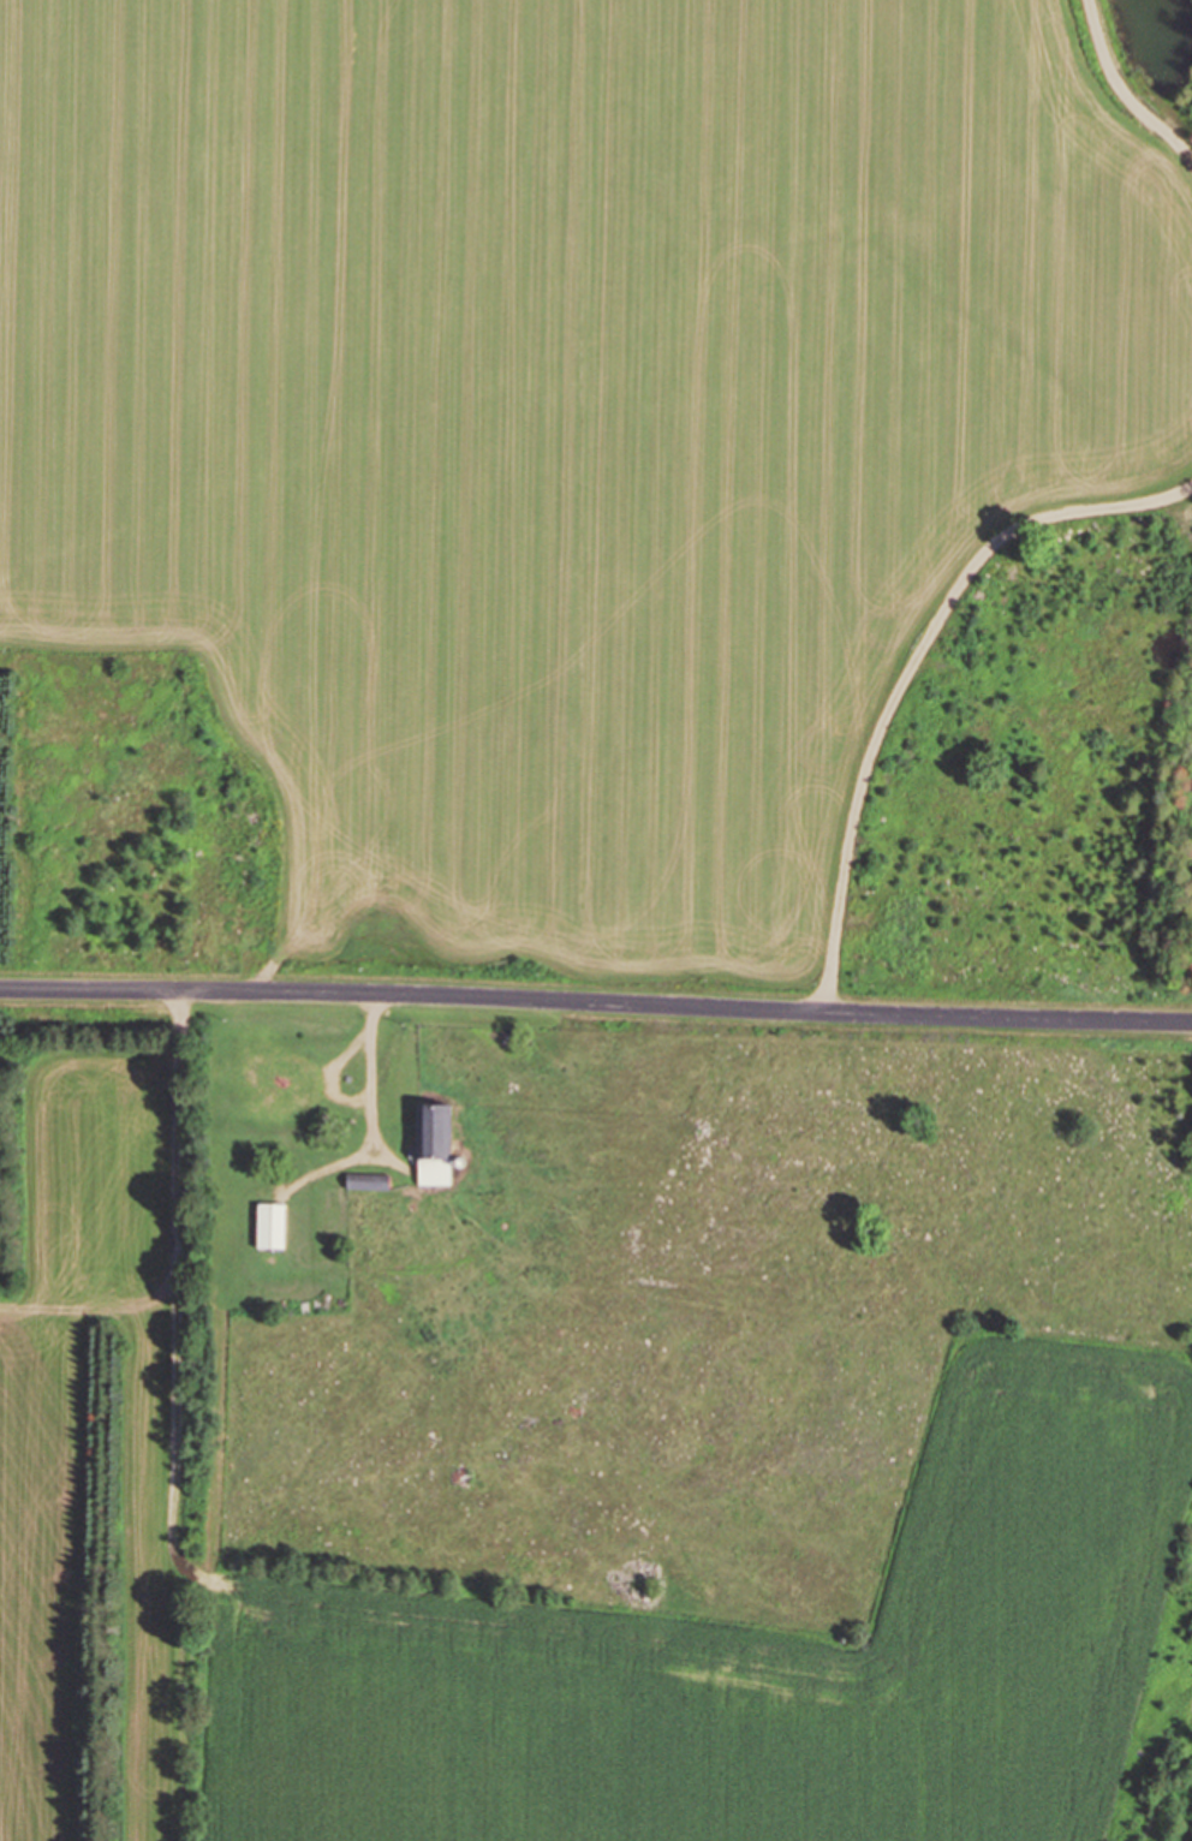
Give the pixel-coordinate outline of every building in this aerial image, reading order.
[(447,1184),(448,1101),(414,1100),(413,1184),(447,1184)] [(282,1202),(254,1202),(254,1247),(282,1247),(282,1202)]
